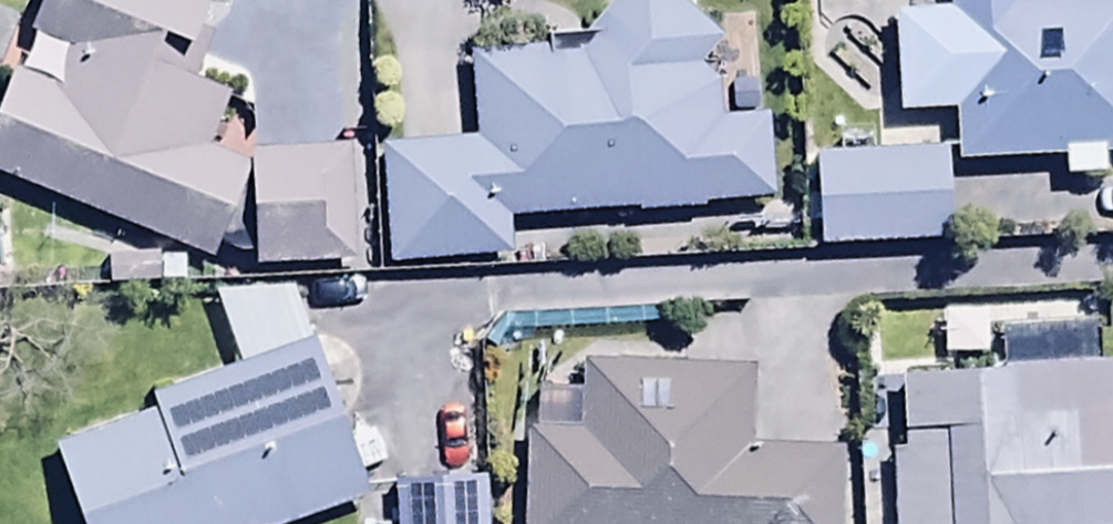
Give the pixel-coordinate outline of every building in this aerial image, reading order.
[(173,0),(40,0),(0,94),(0,181),(204,268),(245,172),(188,148),(211,94),(181,81),(201,36),(189,31),(198,11),(173,0)] [(707,36),(667,0),(615,0),(585,49),(463,57),(468,141),(376,146),(383,267),(507,259),(505,222),(765,206),(760,122),(712,125),(707,36)] [(888,19),(892,116),(950,114),(952,164),(1057,160),(1057,178),(1097,176),(1097,155),(1112,155),(1112,0),(940,0),(941,17),(888,19)] [(344,151),(248,154),(248,269),(345,269),(344,151)] [(939,155),(810,159),(813,252),(942,248),(939,155)] [(76,523),(283,523),(356,501),(307,347),(145,399),(150,415),(52,446),(76,523)] [(514,523),(836,523),(838,455),(746,453),(748,371),(578,367),(577,433),(517,431),(514,523)] [(886,523),(1111,523),(1106,371),(900,378),(903,456),(884,457),(886,523)] [(388,487),(389,523),(477,523),(476,485),(388,487)]
